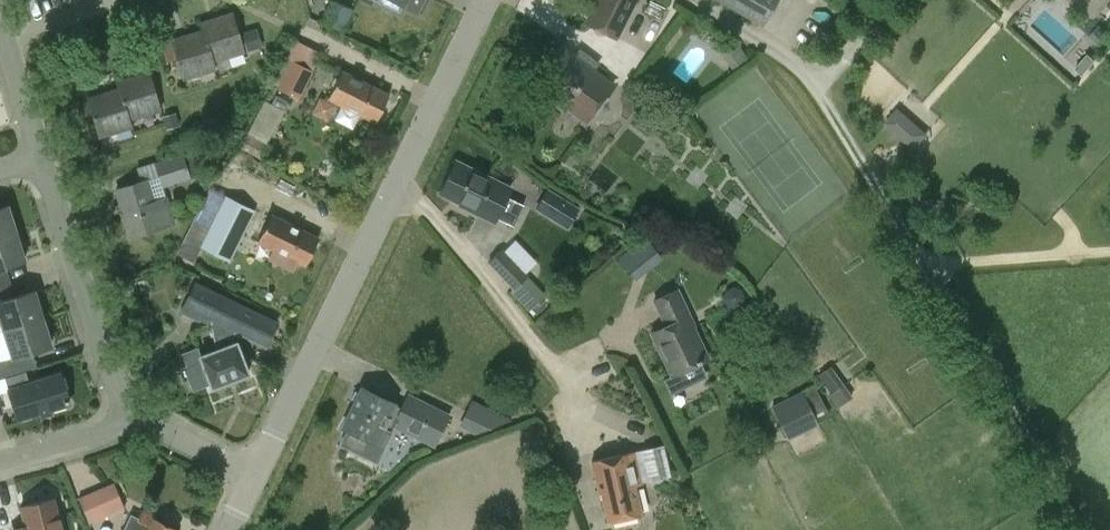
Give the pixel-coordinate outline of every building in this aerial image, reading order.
[(398,12),(402,4),(420,13),(426,0),(374,0),(398,12)] [(632,0),(590,0),(580,20),(615,36),(632,0)] [(664,8),(649,0),(644,10),(659,18),(664,8)] [(762,27),(778,0),(716,0),(762,27)] [(352,12),(332,2),(321,24),(341,34),(352,12)] [(201,30),(211,61),(243,51),(230,13),(199,23),(201,30)] [(256,29),(242,34),(248,54),(263,49),(256,29)] [(214,69),(211,61),(201,30),(171,39),(184,79),(214,69)] [(586,121),(613,85),(567,51),(545,81),(567,98),(563,103),(586,121)] [(299,98),(313,70),(294,60),(280,87),(299,98)] [(118,88),(128,121),(160,111),(148,71),(115,81),(117,88),(118,88)] [(334,119),(352,128),(359,113),(376,121),(389,94),(343,71),(329,98),(341,104),(334,119)] [(130,127),(128,121),(118,88),(117,88),(87,97),(99,137),(130,127)] [(288,101),(276,96),(272,104),(284,109),(288,101)] [(883,124),(915,150),(928,134),(897,107),(883,124)] [(240,148),(265,161),(272,147),(246,134),(240,148)] [(175,222),(166,196),(164,197),(161,187),(199,175),(191,151),(154,163),(158,176),(147,180),(146,179),(116,188),(131,236),(175,222)] [(495,220),(497,218),(513,225),(523,204),(506,197),(511,188),(456,161),(440,193),(495,220)] [(230,262),(255,210),(209,187),(176,254),(193,262),(200,247),(230,262)] [(558,221),(570,203),(547,189),(536,207),(558,221)] [(15,233),(7,206),(0,208),(0,237),(15,233)] [(267,259),(292,272),(297,261),(306,265),(320,237),(273,214),(259,242),(272,248),(267,259)] [(24,260),(15,233),(0,237),(0,268),(24,260)] [(617,258),(628,271),(649,254),(639,241),(617,258)] [(513,290),(529,275),(502,247),(487,262),(513,290)] [(212,388),(248,374),(236,342),(234,343),(232,338),(235,331),(266,346),(277,323),(195,283),(181,312),(199,321),(200,319),(211,325),(216,350),(200,356),(202,361),(185,367),(193,389),(210,383),(212,388)] [(7,298),(3,284),(0,285),(0,319),(3,330),(42,318),(33,290),(7,298)] [(677,288),(651,300),(664,327),(652,332),(673,376),(679,373),(684,383),(689,385),(703,378),(705,373),(700,363),(709,359),(693,325),(694,325),(677,288)] [(728,307),(735,310),(743,307),(746,299),(743,292),(735,289),(728,292),(725,300),(728,307)] [(51,346),(42,318),(3,330),(12,357),(0,361),(0,378),(29,369),(24,354),(51,346)] [(844,385),(830,366),(817,375),(831,395),(844,385)] [(59,374),(32,382),(29,383),(25,371),(5,378),(18,419),(68,404),(59,374)] [(808,429),(830,418),(814,384),(770,406),(779,423),(800,412),(808,429)] [(852,396),(844,385),(831,395),(829,396),(836,407),(852,396)] [(407,393),(400,407),(362,388),(343,427),(376,443),(383,427),(390,430),(392,427),(434,447),(450,413),(407,393)] [(480,428),(501,421),(501,420),(475,408),(468,422),(480,428)] [(634,486),(642,484),(641,482),(648,480),(648,481),(670,476),(663,443),(626,452),(634,486)] [(641,514),(634,486),(626,452),(591,460),(599,494),(602,493),(609,522),(641,514)] [(114,483),(79,498),(89,523),(124,508),(114,483)] [(53,498),(20,506),(26,529),(62,529),(53,498)] [(154,519),(156,515),(142,508),(138,518),(130,514),(123,529),(177,529),(154,519)]
